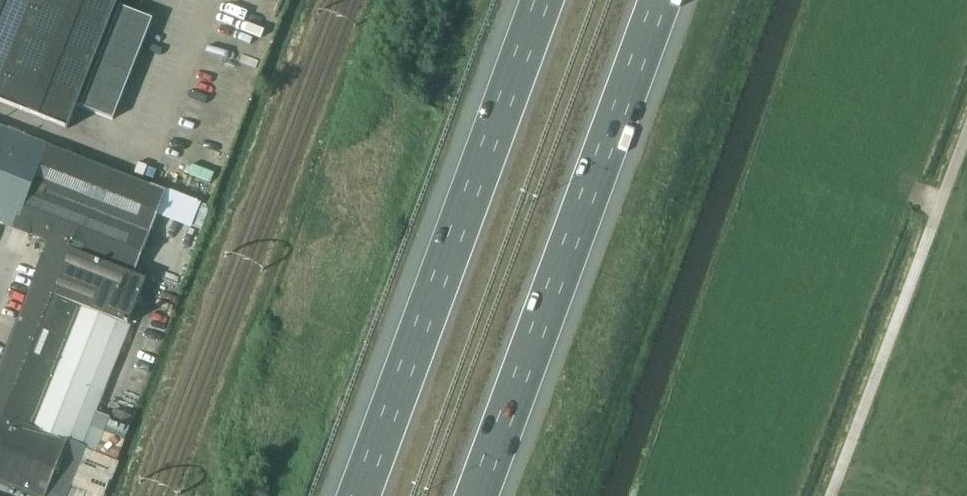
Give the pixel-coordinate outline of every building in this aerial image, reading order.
[(68,129),(77,106),(113,120),(153,19),(117,4),(119,0),(0,0),(0,102),(68,129)] [(119,269),(118,270),(146,281),(147,279),(134,274),(167,190),(0,125),(0,222),(14,228),(13,229),(29,235),(30,234),(49,242),(50,241),(119,269)] [(118,321),(128,325),(146,281),(118,270),(119,269),(50,241),(49,242),(44,256),(43,255),(36,272),(37,272),(31,287),(118,322),(118,321)] [(54,372),(92,387),(102,391),(128,325),(118,321),(118,322),(31,287),(7,349),(48,365),(46,369),(54,372)] [(67,442),(83,448),(106,393),(102,391),(92,387),(54,372),(46,369),(48,365),(7,349),(0,366),(0,495),(46,495),(67,442)]
